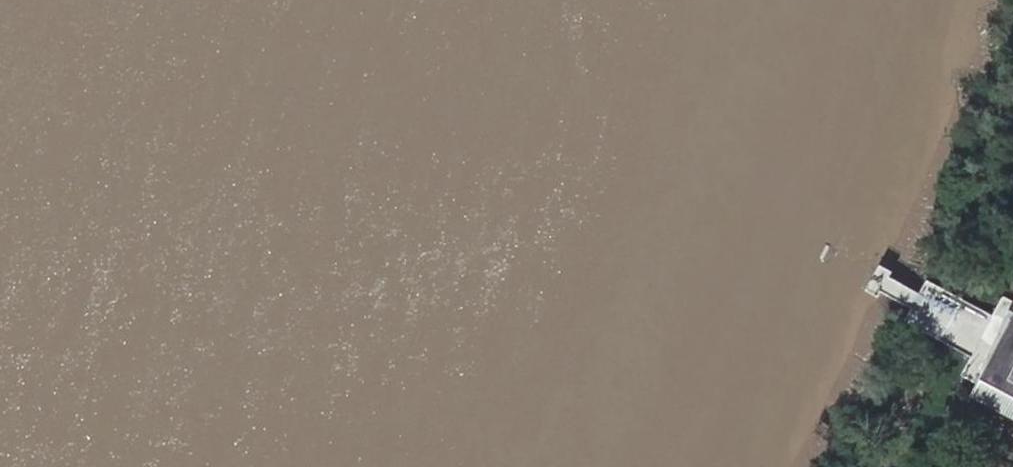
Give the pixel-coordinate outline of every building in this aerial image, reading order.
[(982,386),(987,379),(1012,332),(1012,313),(1008,321),(924,281),(920,290),(896,279),(900,271),(885,264),(872,292),(885,298),(887,293),(913,308),(907,321),(971,356),(963,375),(982,386)] [(987,379),(1012,393),(1012,332),(987,379)] [(977,397),(1012,416),(1012,393),(987,379),(982,386),(977,397)]
